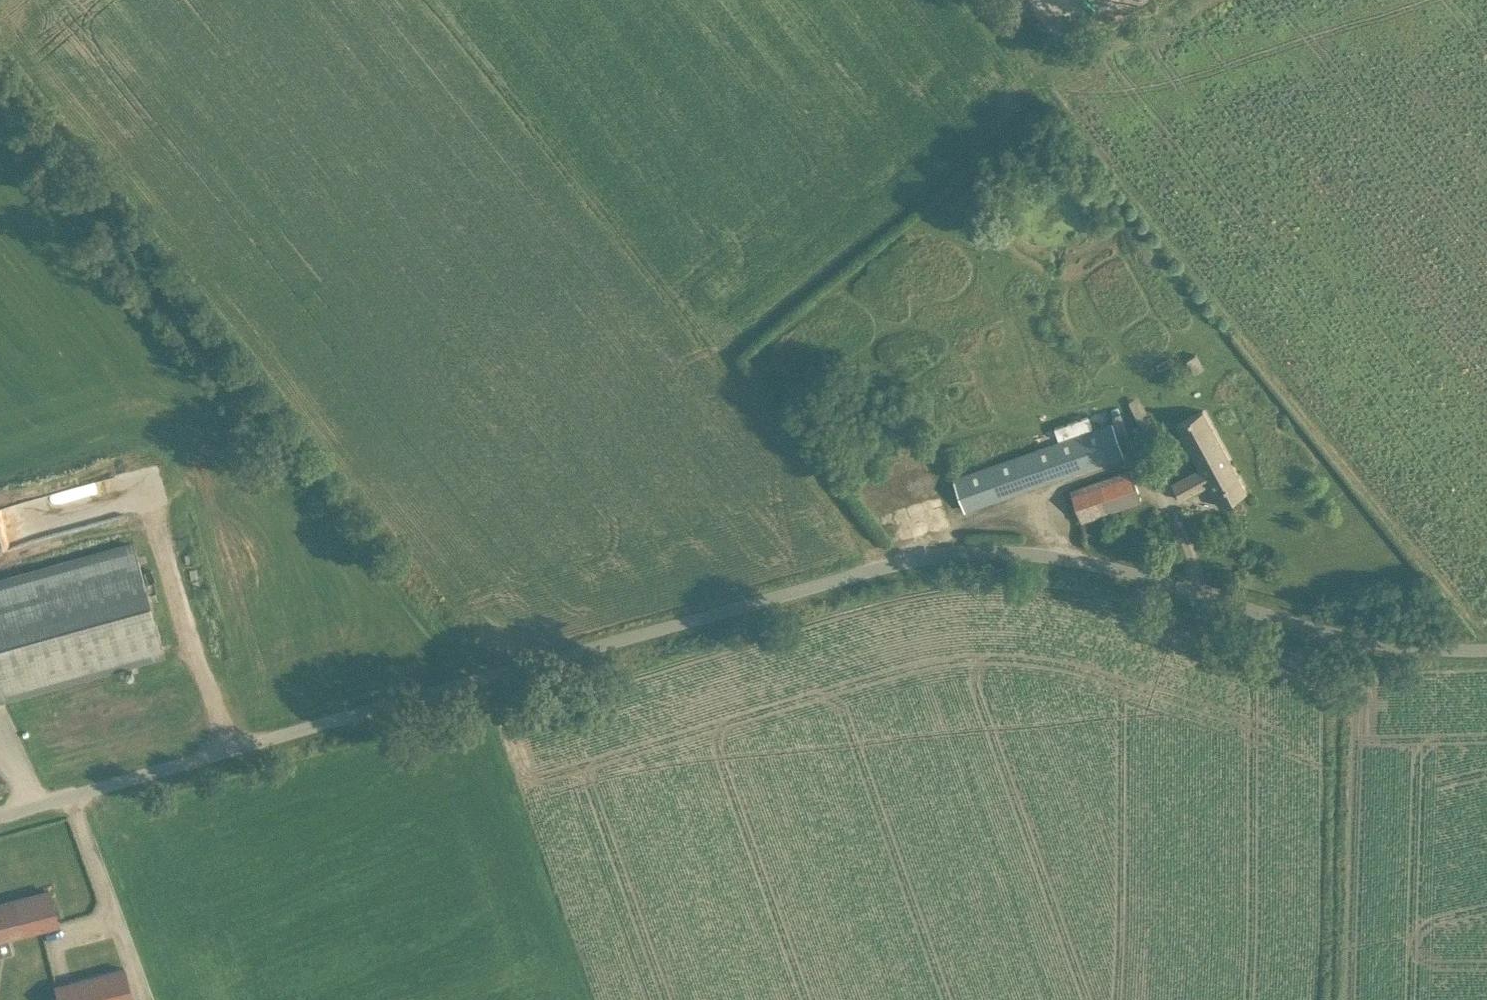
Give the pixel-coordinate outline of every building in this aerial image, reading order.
[(1197,354),(1187,359),(1194,372),(1204,367),(1197,354)] [(1135,398),(1129,401),(1150,440),(1156,437),(1135,398)] [(1209,483),(1221,505),(1247,491),(1203,410),(1177,424),(1200,468),(1172,482),(1181,498),(1209,483)] [(1060,441),(954,478),(959,490),(965,509),(1124,454),(1117,435),(1113,423),(1094,429),(1089,414),(1055,426),(1060,441)] [(1075,501),(1082,520),(1141,499),(1135,480),(1131,470),(1071,491),(1075,501)] [(0,579),(0,696),(164,652),(134,541),(0,579)] [(0,903),(0,938),(9,935),(50,925),(57,923),(49,890),(42,892),(0,903)] [(130,999),(122,968),(57,986),(60,999),(126,999),(130,999)]
